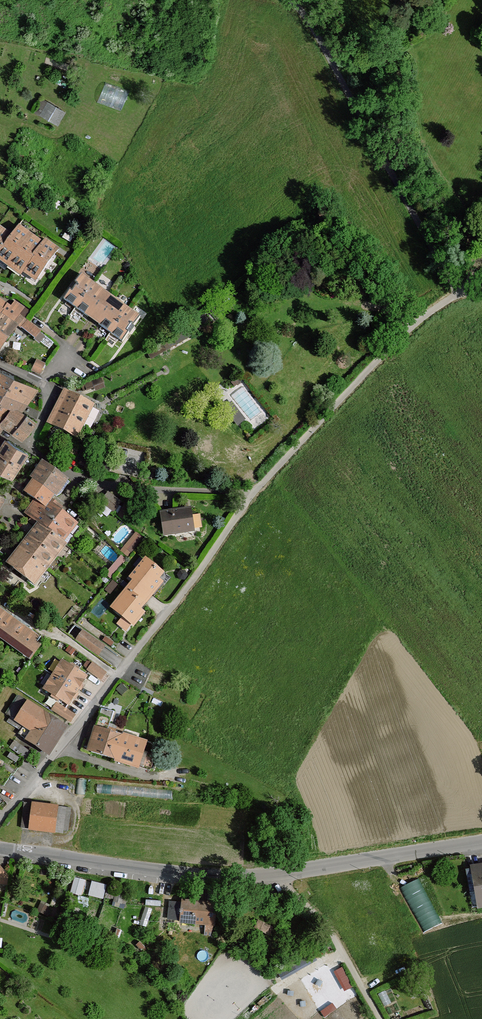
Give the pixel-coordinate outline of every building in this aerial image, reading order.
[(389,47),(377,57),(382,64),(394,54),(389,47)] [(123,106),(128,90),(108,83),(103,99),(123,106)] [(41,98),(34,110),(47,118),(54,106),(41,98)] [(35,282),(59,249),(45,239),(42,243),(19,226),(12,234),(0,252),(0,263),(20,277),(23,273),(35,282)] [(0,226),(0,252),(12,234),(0,226)] [(82,274),(63,299),(121,342),(140,317),(82,274)] [(11,306),(8,304),(4,311),(1,315),(19,327),(20,325),(36,338),(41,331),(26,320),(19,315),(24,307),(15,301),(11,306)] [(19,327),(1,315),(4,311),(0,308),(0,351),(19,327)] [(38,361),(33,371),(40,374),(42,372),(45,366),(45,364),(38,361)] [(0,369),(0,399),(11,405),(23,410),(37,387),(0,369)] [(100,379),(93,381),(96,390),(103,388),(100,379)] [(64,389),(46,423),(76,439),(94,405),(64,389)] [(11,405),(0,399),(0,420),(11,405)] [(22,440),(37,422),(23,410),(11,405),(0,420),(0,425),(3,427),(22,440)] [(0,444),(0,472),(11,479),(28,453),(4,438),(0,444)] [(121,443),(118,457),(145,462),(148,449),(121,443)] [(69,481),(41,461),(29,478),(31,480),(54,496),(56,498),(69,481)] [(54,496),(31,480),(23,493),(33,500),(46,509),(49,503),(54,496)] [(109,493),(102,502),(114,511),(121,502),(109,493)] [(64,543),(78,524),(49,503),(46,509),(33,500),(23,514),(37,524),(64,543)] [(159,512),(163,536),(196,531),(192,507),(159,512)] [(37,524),(6,564),(33,587),(67,545),(64,543),(37,524)] [(131,556),(144,535),(136,530),(123,550),(131,556)] [(112,576),(127,558),(122,554),(107,572),(112,576)] [(131,579),(109,606),(133,626),(145,611),(141,607),(163,580),(160,577),(164,571),(145,555),(128,576),(131,579)] [(32,661),(40,648),(36,645),(42,637),(1,607),(0,609),(0,638),(32,661)] [(83,631),(76,640),(98,656),(101,651),(105,646),(83,631)] [(62,659),(42,690),(69,707),(89,676),(62,659)] [(93,663),(87,670),(101,680),(106,673),(93,663)] [(16,720),(27,702),(19,697),(7,715),(16,720)] [(25,741),(47,755),(66,728),(27,702),(16,720),(14,722),(31,733),(25,741)] [(56,703),(52,710),(71,723),(76,716),(56,703)] [(95,726),(87,752),(104,757),(113,732),(95,726)] [(115,762),(140,770),(149,742),(124,733),(123,735),(113,732),(104,757),(115,760),(115,762)] [(14,742),(10,748),(28,760),(32,754),(14,742)] [(32,802),(29,831),(56,834),(60,806),(32,802)] [(471,867),(477,908),(481,907),(481,865),(471,867)] [(75,877),(70,893),(80,896),(85,880),(75,877)] [(401,888),(424,931),(442,922),(419,878),(401,888)] [(95,883),(93,895),(101,897),(104,885),(95,883)] [(117,888),(113,901),(121,903),(124,890),(117,888)] [(180,920),(180,922),(214,925),(216,903),(182,901),(181,903),(180,920)] [(169,902),(168,919),(180,920),(181,903),(169,902)] [(40,904),(38,910),(44,913),(47,907),(40,904)] [(140,924),(146,926),(152,910),(145,907),(140,924)] [(258,921),(255,927),(269,935),(273,928),(258,921)] [(349,988),(354,985),(342,967),(338,970),(349,988)]
